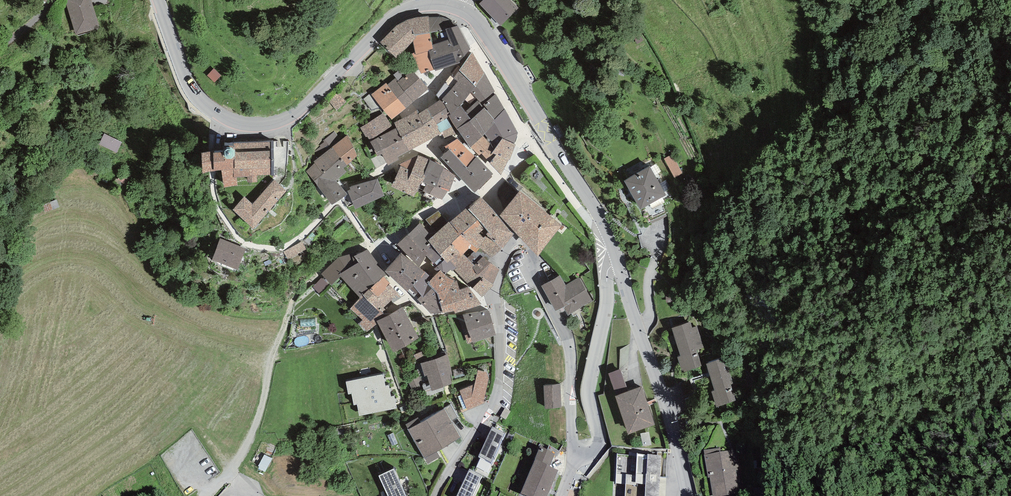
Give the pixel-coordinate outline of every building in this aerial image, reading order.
[(75,35),(100,27),(92,0),(65,0),(75,35)] [(489,14),(504,0),(483,0),(479,3),(489,14)] [(489,14),(500,25),(518,8),(510,0),(504,0),(489,14)] [(397,25),(380,42),(396,58),(413,41),(417,36),(430,33),(428,17),(428,16),(416,17),(407,20),(397,25)] [(442,17),(428,17),(430,33),(433,49),(429,50),(429,51),(435,70),(435,72),(459,63),(471,49),(458,25),(451,20),(442,17)] [(433,49),(430,33),(417,36),(413,41),(415,52),(416,54),(429,51),(429,50),(433,49)] [(415,52),(412,54),(421,74),(435,70),(429,51),(416,54),(415,52)] [(472,52),(466,60),(466,61),(480,80),(485,73),(472,52)] [(480,80),(466,61),(460,68),(459,70),(475,87),(480,80)] [(458,66),(450,76),(471,92),(475,87),(459,70),(460,68),(458,66)] [(395,78),(387,84),(406,108),(429,89),(412,70),(398,81),(395,78)] [(475,87),(471,92),(478,100),(482,105),(496,93),(485,73),(480,80),(475,87)] [(471,92),(450,76),(445,83),(452,89),(451,90),(465,101),(471,92)] [(386,83),(371,94),(391,119),(406,108),(387,84),(386,83)] [(452,89),(445,83),(436,95),(440,100),(441,100),(451,114),(460,105),(465,101),(451,90),(452,89)] [(338,91),(330,98),(339,108),(348,100),(338,91)] [(471,120),(457,129),(459,132),(470,148),(483,136),(485,135),(494,124),(492,121),(494,119),(504,109),(496,93),(482,105),(484,108),(471,120)] [(440,100),(427,109),(437,124),(449,117),(448,116),(451,114),(441,100),(440,100)] [(451,114),(448,116),(449,117),(457,129),(471,120),(484,108),(482,105),(478,100),(465,112),(460,105),(451,114)] [(417,110),(394,123),(396,128),(409,151),(441,133),(437,124),(427,109),(420,113),(417,110)] [(504,109),(494,119),(492,121),(494,124),(485,135),(494,150),(502,138),(514,144),(518,132),(504,109)] [(369,141),(392,126),(384,113),(360,128),(369,141)] [(444,138),(459,132),(457,129),(449,117),(437,124),(441,133),(442,133),(444,138)] [(396,128),(370,141),(377,156),(382,154),(388,165),(399,159),(398,157),(409,151),(396,128)] [(100,143),(117,150),(123,138),(106,131),(100,143)] [(325,139),(332,148),(341,140),(334,132),(325,139)] [(357,156),(348,135),(341,140),(332,148),(347,165),(357,156)] [(494,150),(483,136),(470,148),(485,163),(487,161),(490,163),(496,155),(492,153),(494,150)] [(514,144),(502,138),(494,150),(492,153),(496,155),(490,163),(501,175),(508,159),(510,160),(516,145),(514,144)] [(315,151),(319,157),(332,148),(325,139),(323,141),(324,142),(320,145),(321,147),(315,151)] [(445,146),(448,151),(449,149),(458,159),(468,149),(457,139),(445,146)] [(274,141),(224,143),(224,152),(215,153),(213,153),(213,151),(201,153),(203,173),(215,171),(221,170),(224,187),(237,185),(237,177),(248,177),(247,183),(257,182),(257,175),(274,175),(274,141)] [(343,168),(347,165),(332,148),(319,157),(314,162),(315,163),(323,175),(328,170),(336,181),(346,172),(343,168)] [(458,159),(449,149),(448,151),(441,158),(475,193),(482,186),(467,168),(458,159)] [(468,149),(458,159),(467,168),(476,157),(468,149)] [(674,178),(683,173),(673,154),(664,159),(674,178)] [(430,160),(418,155),(417,156),(402,192),(414,197),(422,182),(425,175),(424,174),(430,160)] [(402,192),(417,156),(399,165),(401,166),(391,186),(402,192)] [(476,157),(467,168),(482,186),(493,174),(476,157)] [(444,167),(430,160),(424,174),(425,175),(422,182),(427,184),(423,191),(429,194),(434,187),(435,188),(443,168),(444,167)] [(323,175),(315,163),(306,171),(331,205),(348,194),(336,181),(328,170),(323,175)] [(650,166),(624,181),(640,209),(666,195),(650,166)] [(455,175),(443,168),(435,188),(434,187),(429,194),(442,200),(448,191),(449,191),(455,175)] [(350,189),(347,191),(355,209),(384,196),(377,179),(349,187),(350,189)] [(287,191),(274,180),(252,204),(244,197),(232,210),(253,229),(287,191)] [(562,226),(519,191),(500,216),(518,237),(537,256),(562,226)] [(480,197),(467,210),(490,233),(487,235),(502,248),(514,234),(480,197)] [(467,210),(466,208),(449,222),(472,246),(469,248),(475,253),(480,248),(491,258),(502,248),(487,235),(490,233),(467,210)] [(472,246),(449,222),(432,237),(428,241),(431,245),(442,257),(444,260),(447,263),(449,261),(452,263),(463,254),(469,248),(472,246)] [(432,237),(420,223),(408,235),(416,246),(422,252),(425,250),(431,245),(428,241),(432,237)] [(416,246),(408,235),(397,245),(408,255),(416,246)] [(246,249),(220,239),(212,260),(238,270),(246,249)] [(306,249),(302,242),(284,252),(288,259),(306,249)] [(442,257),(431,245),(425,250),(428,254),(426,256),(434,264),(442,257)] [(408,255),(419,267),(426,256),(428,254),(425,250),(422,252),(416,246),(408,255)] [(378,263),(368,250),(354,256),(359,262),(374,284),(384,276),(386,274),(377,265),(378,263)] [(412,262),(401,253),(385,271),(407,292),(413,285),(425,273),(424,272),(412,262)] [(338,258),(321,274),(332,285),(341,277),(338,275),(348,269),(353,266),(349,254),(338,258)] [(499,269),(482,257),(474,265),(463,254),(452,263),(456,268),(454,270),(462,278),(482,297),(493,285),(499,269)] [(444,260),(434,269),(438,271),(440,269),(444,272),(447,273),(451,270),(452,271),(454,270),(456,268),(452,263),(449,261),(447,263),(444,260)] [(369,290),(374,284),(359,262),(353,266),(348,269),(369,290)] [(363,295),(369,290),(348,269),(338,275),(341,277),(360,298),(363,295)] [(431,289),(437,294),(458,284),(457,281),(454,280),(455,278),(449,276),(449,278),(447,277),(441,270),(432,279),(427,284),(431,289)] [(424,271),(424,272),(425,273),(413,285),(421,296),(422,298),(431,289),(427,284),(432,279),(424,271)] [(390,284),(384,276),(374,284),(369,290),(363,295),(360,298),(350,309),(362,321),(358,324),(366,332),(376,324),(374,319),(384,314),(382,313),(401,298),(389,285),(390,284)] [(563,307),(568,315),(592,301),(579,278),(566,285),(560,276),(541,286),(556,311),(563,307)] [(459,290),(458,284),(437,294),(442,312),(443,314),(455,311),(455,313),(482,304),(468,287),(459,290)] [(437,294),(431,289),(422,298),(421,296),(417,299),(431,314),(442,312),(437,294)] [(403,307),(376,321),(394,353),(420,339),(403,307)] [(489,311),(462,315),(473,343),(496,335),(489,311)] [(691,322),(671,328),(680,356),(677,357),(682,372),(702,366),(697,350),(703,348),(697,327),(692,328),(691,322)] [(448,354),(420,363),(425,376),(427,376),(432,391),(452,384),(450,375),(452,374),(448,354)] [(724,358),(706,364),(715,391),(711,392),(716,408),(736,401),(731,384),(733,384),(724,358)] [(620,369),(608,373),(616,395),(627,391),(620,369)] [(460,391),(467,410),(483,403),(489,379),(486,372),(478,370),(475,385),(460,391)] [(383,374),(346,382),(348,394),(351,394),(351,392),(385,386),(383,374)] [(389,385),(385,386),(351,392),(351,394),(353,405),(357,405),(357,402),(391,396),(389,385)] [(560,385),(544,386),(545,409),(561,408),(560,385)] [(616,395),(615,396),(628,434),(655,424),(642,386),(627,391),(616,395)] [(394,396),(391,396),(357,402),(357,405),(359,416),(396,409),(394,396)] [(445,409),(451,421),(457,417),(451,405),(444,409),(445,409)] [(428,464),(440,457),(437,452),(461,437),(451,421),(445,409),(421,422),(408,429),(428,464)] [(408,429),(421,422),(418,418),(405,425),(408,429)] [(505,433),(493,427),(478,456),(491,462),(505,433)] [(265,452),(257,448),(249,464),(264,472),(277,447),(270,444),(265,452)] [(520,493),(526,495),(547,495),(558,470),(550,466),(555,454),(540,446),(520,493)] [(704,455),(708,477),(710,477),(713,495),(722,495),(744,492),(736,449),(733,450),(721,452),(720,447),(704,450),(705,454),(704,455)] [(661,455),(617,453),(615,483),(626,483),(625,495),(659,495),(661,455)] [(379,476),(388,495),(406,495),(394,469),(379,476)] [(469,469),(457,495),(472,495),(482,475),(469,469)]
